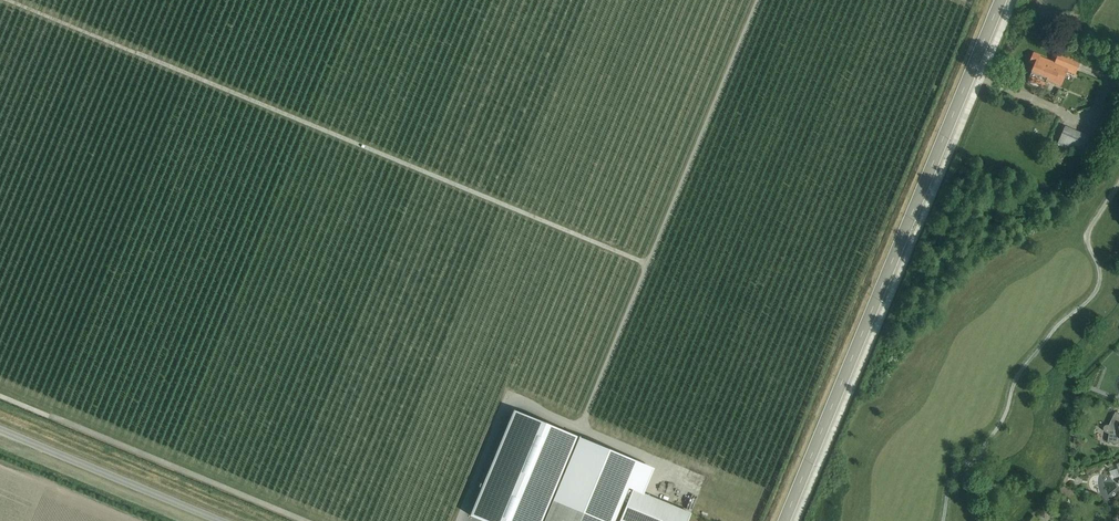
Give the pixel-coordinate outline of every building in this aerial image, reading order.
[(1054,63),(1038,56),(1038,55),(1033,53),(1029,61),(1034,64),(1027,80),(1039,85),(1040,81),(1045,83),(1046,80),(1060,85),(1066,70),(1074,74),(1079,62),(1058,53),(1054,63)] [(1082,154),(1089,137),(1064,126),(1057,143),(1082,154)] [(483,520),(544,520),(553,500),(568,463),(628,487),(638,462),(514,411),(471,516),(483,520)] [(1116,412),(1109,426),(1107,425),(1106,426),(1104,427),(1104,429),(1105,431),(1106,432),(1109,434),(1108,443),(1118,444),(1118,414),(1116,412)] [(553,500),(603,520),(619,520),(632,489),(629,488),(628,487),(568,463),(553,500)] [(619,520),(687,520),(691,513),(632,489),(619,520)] [(553,500),(544,520),(603,520),(553,500)]
